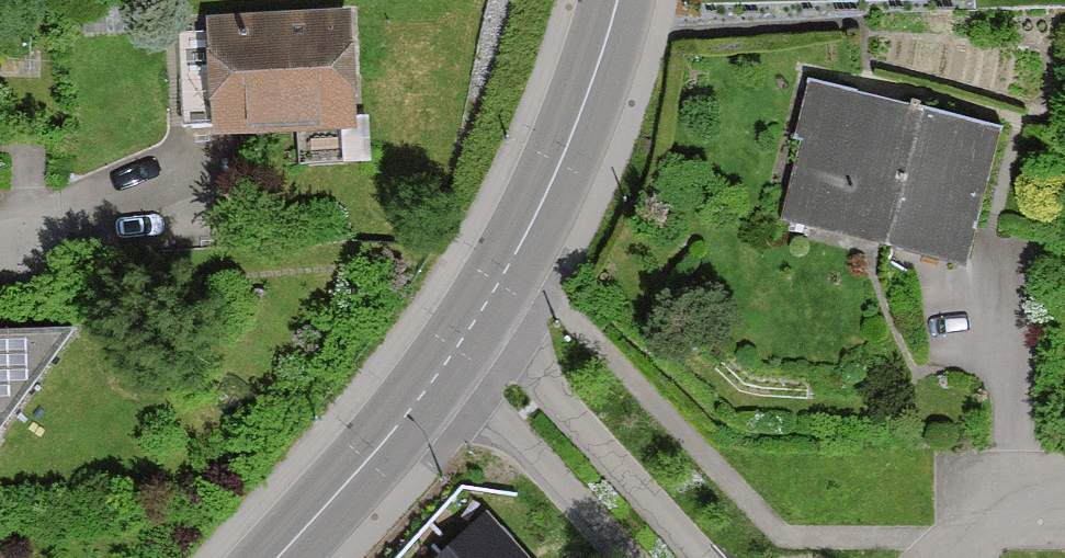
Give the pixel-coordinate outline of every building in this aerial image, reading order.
[(357,2),(218,5),(221,142),(360,139),(357,2)] [(998,133),(813,87),(777,232),(962,278),(998,133)] [(0,347),(0,432),(67,351),(0,347)] [(454,557),(519,557),(488,526),(454,557)]
